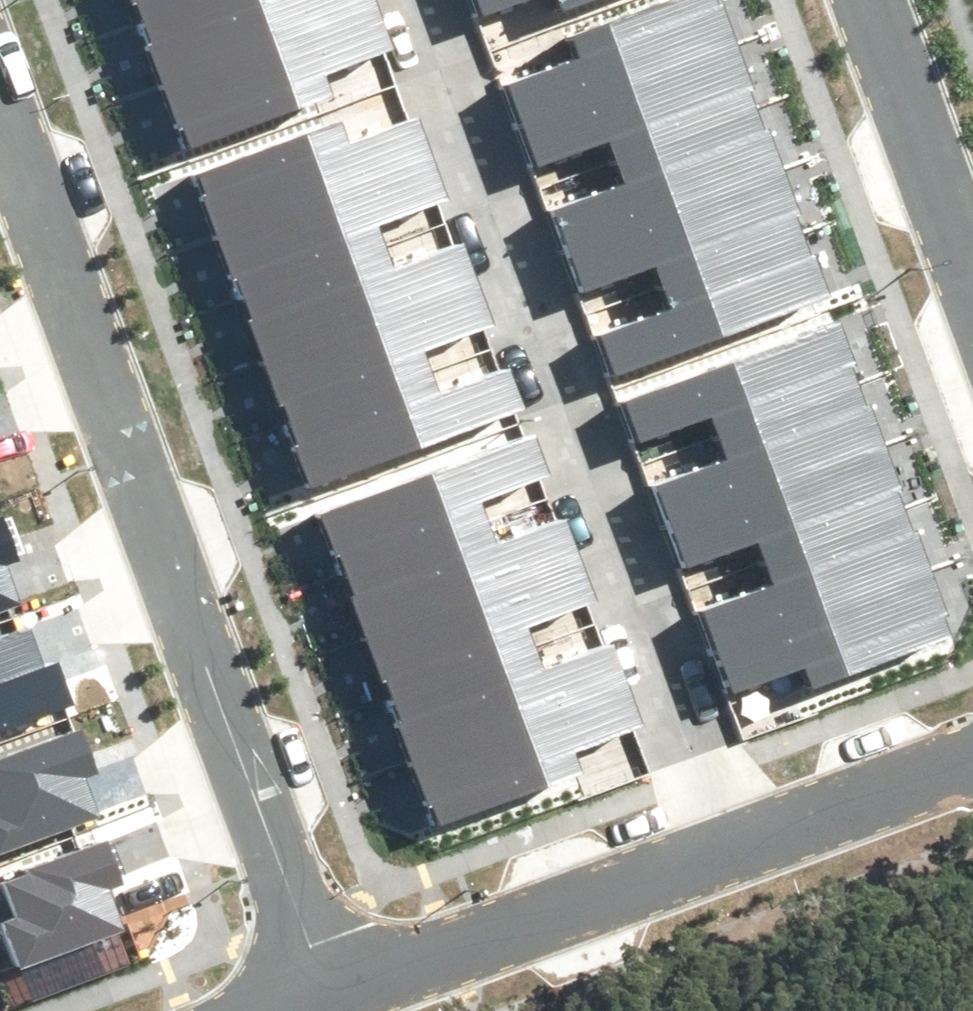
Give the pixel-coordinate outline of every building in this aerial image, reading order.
[(172,147),(326,90),(319,72),(388,47),(371,0),(118,0),(172,147)] [(476,17),(523,0),(470,0),(476,17)] [(710,0),(654,0),(561,36),(568,53),(499,79),(532,162),(597,137),(615,183),(552,208),(582,283),(649,257),(667,302),(586,334),(604,381),(826,295),(710,0)] [(581,0),(547,0),(552,11),(581,0)] [(322,117),(181,172),(304,486),(526,400),(507,353),(426,384),(408,339),(475,313),(446,237),(383,262),(365,216),(430,190),(398,107),(329,134),(322,117)] [(810,682),(951,627),(828,313),(607,399),(625,446),(706,415),(724,460),(657,486),(686,561),(749,537),(767,583),(702,608),(734,692),(803,665),(810,682)] [(308,506),(431,820),(572,765),(566,748),(635,721),(602,638),(536,664),(518,618),(581,593),(552,517),(485,543),(467,498),(548,467),(529,420),(308,506)] [(10,599),(0,569),(0,603),(10,599)] [(55,709),(40,664),(30,667),(16,626),(0,631),(0,727),(55,709)] [(84,811),(69,769),(79,766),(64,721),(0,743),(0,839),(84,811)] [(0,925),(11,957),(114,922),(99,881),(109,877),(94,833),(0,865),(0,878),(15,920),(0,925)]
